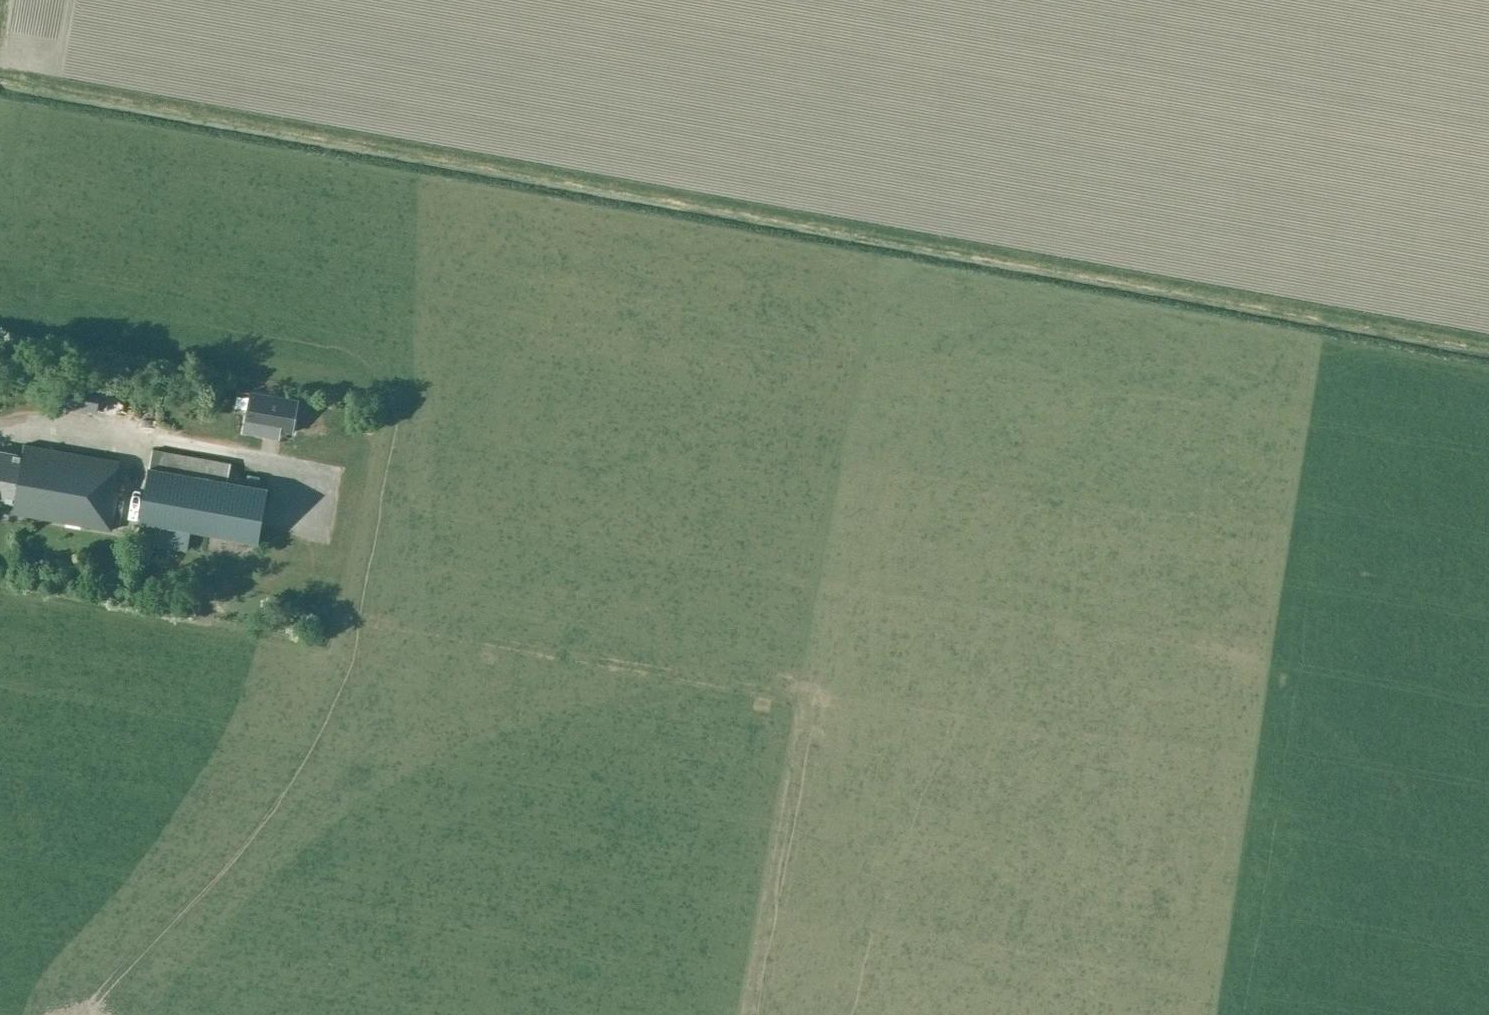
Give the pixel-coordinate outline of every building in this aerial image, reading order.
[(96,412),(101,390),(63,383),(59,404),(96,412)] [(250,391),(243,431),(262,434),(265,420),(282,423),(281,429),(286,429),(292,399),(250,391)] [(14,503),(12,513),(114,531),(121,482),(117,481),(120,461),(24,445),(23,454),(0,451),(0,500),(14,503)] [(151,448),(139,522),(260,543),(269,488),(228,480),(231,462),(151,448)]
